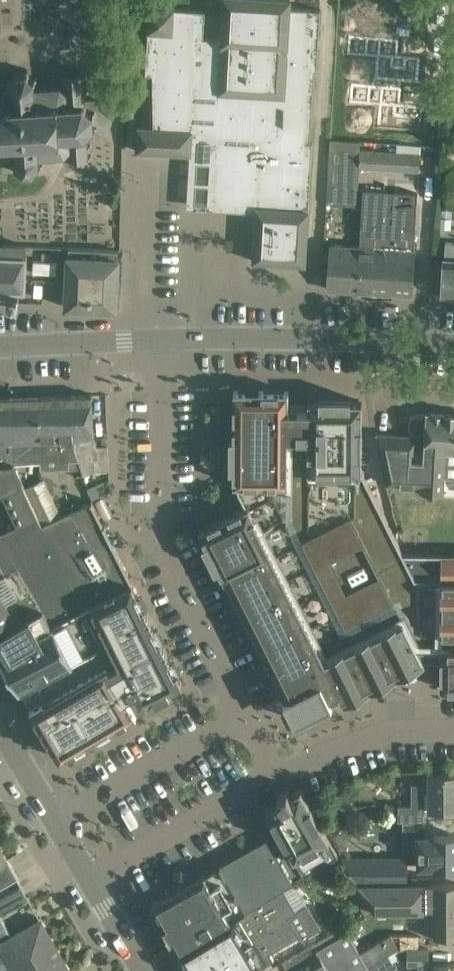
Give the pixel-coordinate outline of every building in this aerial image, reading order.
[(191,154),(192,136),(215,137),(211,206),(256,209),(253,261),(305,264),(312,143),(310,143),(314,71),(317,71),(320,9),(290,8),(290,0),(224,0),(222,39),(204,38),(205,11),(150,7),(146,74),(154,74),(155,128),(138,127),(137,151),(191,154)] [(349,37),(347,55),(377,58),(375,80),(417,83),(419,59),(397,57),(398,41),(349,37)] [(15,158),(16,164),(13,165),(14,167),(17,166),(22,171),(21,174),(23,175),(25,172),(32,171),(34,175),(36,173),(34,170),(39,164),(42,165),(43,163),(40,162),(39,156),(58,154),(58,158),(69,157),(69,162),(72,161),(71,159),(86,158),(86,160),(88,160),(88,157),(89,157),(91,157),(91,155),(89,155),(87,137),(89,135),(102,135),(112,124),(111,109),(100,99),(86,100),(85,99),(83,76),(86,75),(85,74),(82,74),(82,70),(79,70),(80,73),(66,74),(65,71),(62,71),(62,74),(60,74),(60,77),(62,77),(63,85),(56,85),(56,81),(52,81),(53,85),(46,86),(45,82),(42,82),(43,86),(35,87),(34,81),(38,79),(36,76),(33,77),(28,72),(29,69),(27,68),(25,71),(18,72),(16,69),(14,70),(16,73),(11,79),(7,78),(7,80),(10,81),(11,87),(8,87),(7,83),(0,83),(0,159),(15,158)] [(350,85),(348,103),(378,106),(376,128),(418,131),(420,107),(398,105),(399,89),(350,85)] [(399,144),(398,152),(420,153),(421,145),(399,144)] [(386,151),(360,150),(359,167),(377,169),(385,169),(419,171),(420,153),(398,152),(386,151)] [(330,204),(362,204),(362,184),(330,183),(330,204)] [(414,249),(417,197),(363,194),(360,246),(330,244),(328,287),(327,287),(327,289),(361,291),(361,292),(364,296),(389,297),(393,294),(393,293),(412,294),(412,293),(414,249)] [(441,296),(453,297),(453,242),(445,242),(444,258),(443,258),(442,276),(441,296)] [(26,265),(25,265),(27,246),(2,244),(1,254),(0,253),(0,299),(8,299),(8,301),(19,301),(19,291),(17,291),(17,289),(25,289),(26,265)] [(69,248),(67,269),(66,307),(116,309),(118,259),(118,250),(69,248)] [(234,391),(234,484),(239,484),(238,490),(247,506),(200,530),(225,580),(226,579),(285,697),(284,698),(295,720),(333,702),(332,701),(341,696),(344,702),(425,661),(424,660),(441,660),(441,688),(453,688),(453,553),(403,552),(362,469),(362,455),(362,424),(362,401),(308,401),(308,409),(290,409),(288,409),(288,391),(234,391)] [(12,478),(15,486),(19,484),(7,463),(14,463),(43,461),(43,441),(61,441),(61,460),(79,460),(83,474),(95,471),(109,471),(108,446),(94,446),(92,395),(0,398),(0,480),(12,478)] [(453,451),(453,414),(427,413),(427,414),(415,413),(410,418),(409,427),(414,432),(418,432),(418,436),(376,433),(386,484),(422,486),(422,494),(444,494),(447,450),(453,451)] [(92,501),(42,525),(39,517),(25,487),(14,463),(7,463),(19,484),(15,486),(3,491),(0,493),(0,656),(5,665),(12,661),(22,680),(16,683),(60,758),(136,714),(133,707),(183,682),(114,544),(115,544),(113,541),(112,542),(105,528),(106,527),(105,524),(104,525),(92,501)] [(3,491),(15,486),(12,478),(0,480),(0,493),(3,491)] [(59,509),(44,478),(25,487),(39,517),(59,509)] [(94,500),(107,493),(105,480),(89,487),(90,492),(94,500)] [(430,806),(430,809),(453,809),(453,774),(429,774),(429,776),(423,776),(423,782),(411,783),(411,805),(398,805),(398,822),(424,821),(424,807),(430,806)] [(268,809),(289,845),(307,875),(341,854),(302,789),(292,795),(289,790),(279,796),(282,801),(268,809)] [(347,822),(334,822),(334,835),(343,835),(347,831),(347,822)] [(440,867),(453,867),(453,835),(434,835),(434,837),(419,837),(419,866),(434,866),(434,867),(440,867)] [(180,950),(216,930),(216,929),(229,921),(284,889),(283,888),(293,883),(288,874),(283,865),(278,855),(273,846),(268,837),(153,902),(163,920),(161,921),(172,941),(174,940),(180,950)] [(276,845),(273,846),(278,855),(288,849),(285,843),(282,845),(281,846),(280,842),(276,845)] [(288,849),(278,855),(283,865),(293,858),(288,849)] [(320,867),(313,872),(311,872),(316,881),(324,877),(329,887),(344,879),(351,875),(344,862),(340,856),(323,866),(320,867)] [(343,858),(358,882),(407,882),(407,856),(367,856),(367,858),(343,858)] [(293,858),(283,865),(288,874),(298,868),(293,858)] [(18,878),(8,859),(0,864),(0,888),(18,878)] [(298,868),(288,874),(293,883),(296,881),(303,877),(298,868)] [(440,936),(453,936),(453,883),(440,884),(407,884),(359,884),(376,911),(423,911),(423,935),(434,935),(434,936),(440,936)] [(229,921),(247,951),(251,949),(261,965),(262,966),(262,967),(274,960),(270,953),(299,935),(301,939),(320,928),(306,904),(296,910),(284,889),(229,921)] [(14,970),(71,970),(42,919),(12,936),(0,915),(0,946),(14,970)] [(251,949),(247,951),(229,921),(216,929),(216,930),(180,950),(189,966),(188,966),(191,970),(248,970),(254,967),(253,965),(259,962),(261,966),(262,966),(261,965),(251,949)] [(356,922),(346,928),(351,936),(359,932),(360,928),(356,922)] [(284,960),(289,970),(370,970),(344,926),(284,960)] [(389,954),(399,948),(391,934),(360,952),(368,966),(389,954)] [(418,948),(407,948),(407,965),(418,965),(418,970),(453,970),(453,964),(434,964),(428,964),(428,948),(418,948)] [(389,954),(368,966),(371,970),(389,970),(396,967),(389,954)]
